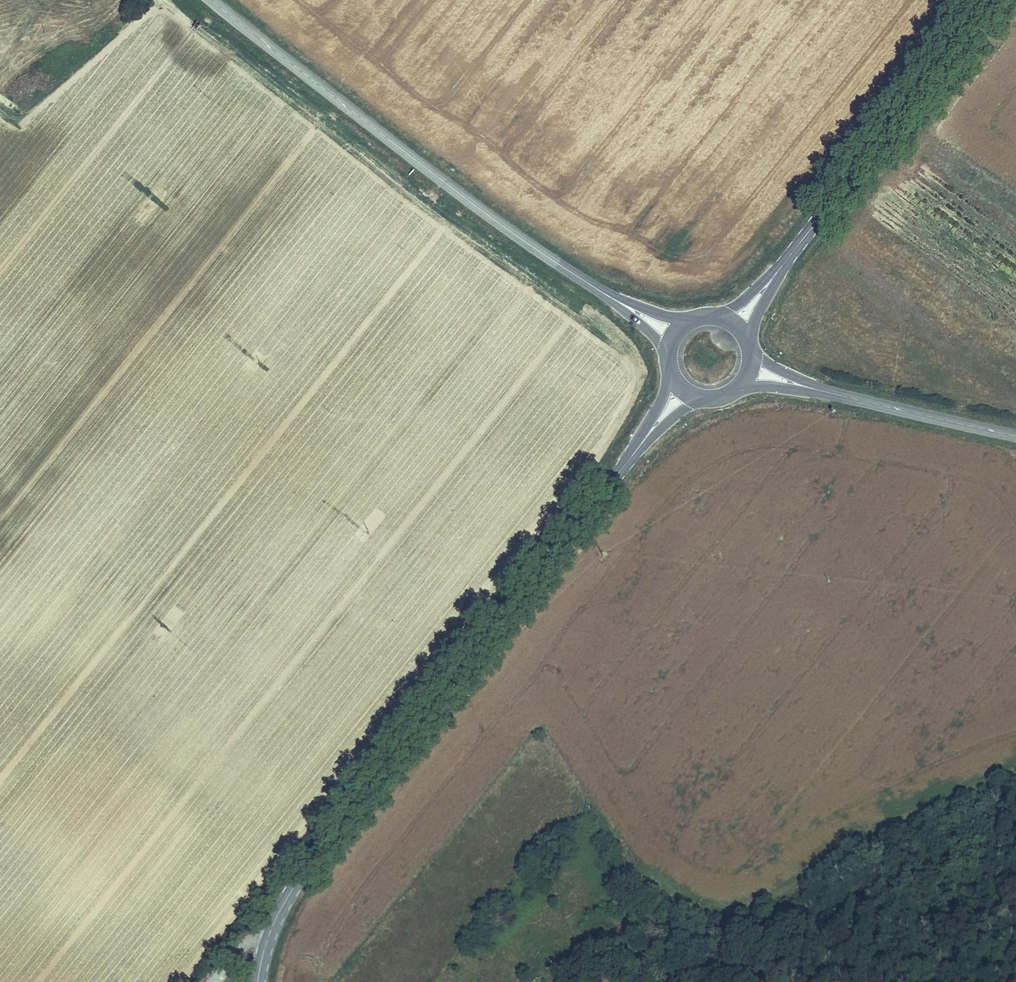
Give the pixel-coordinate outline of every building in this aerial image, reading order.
[(614,980),(604,967),(594,981),(615,981),(614,980)]
